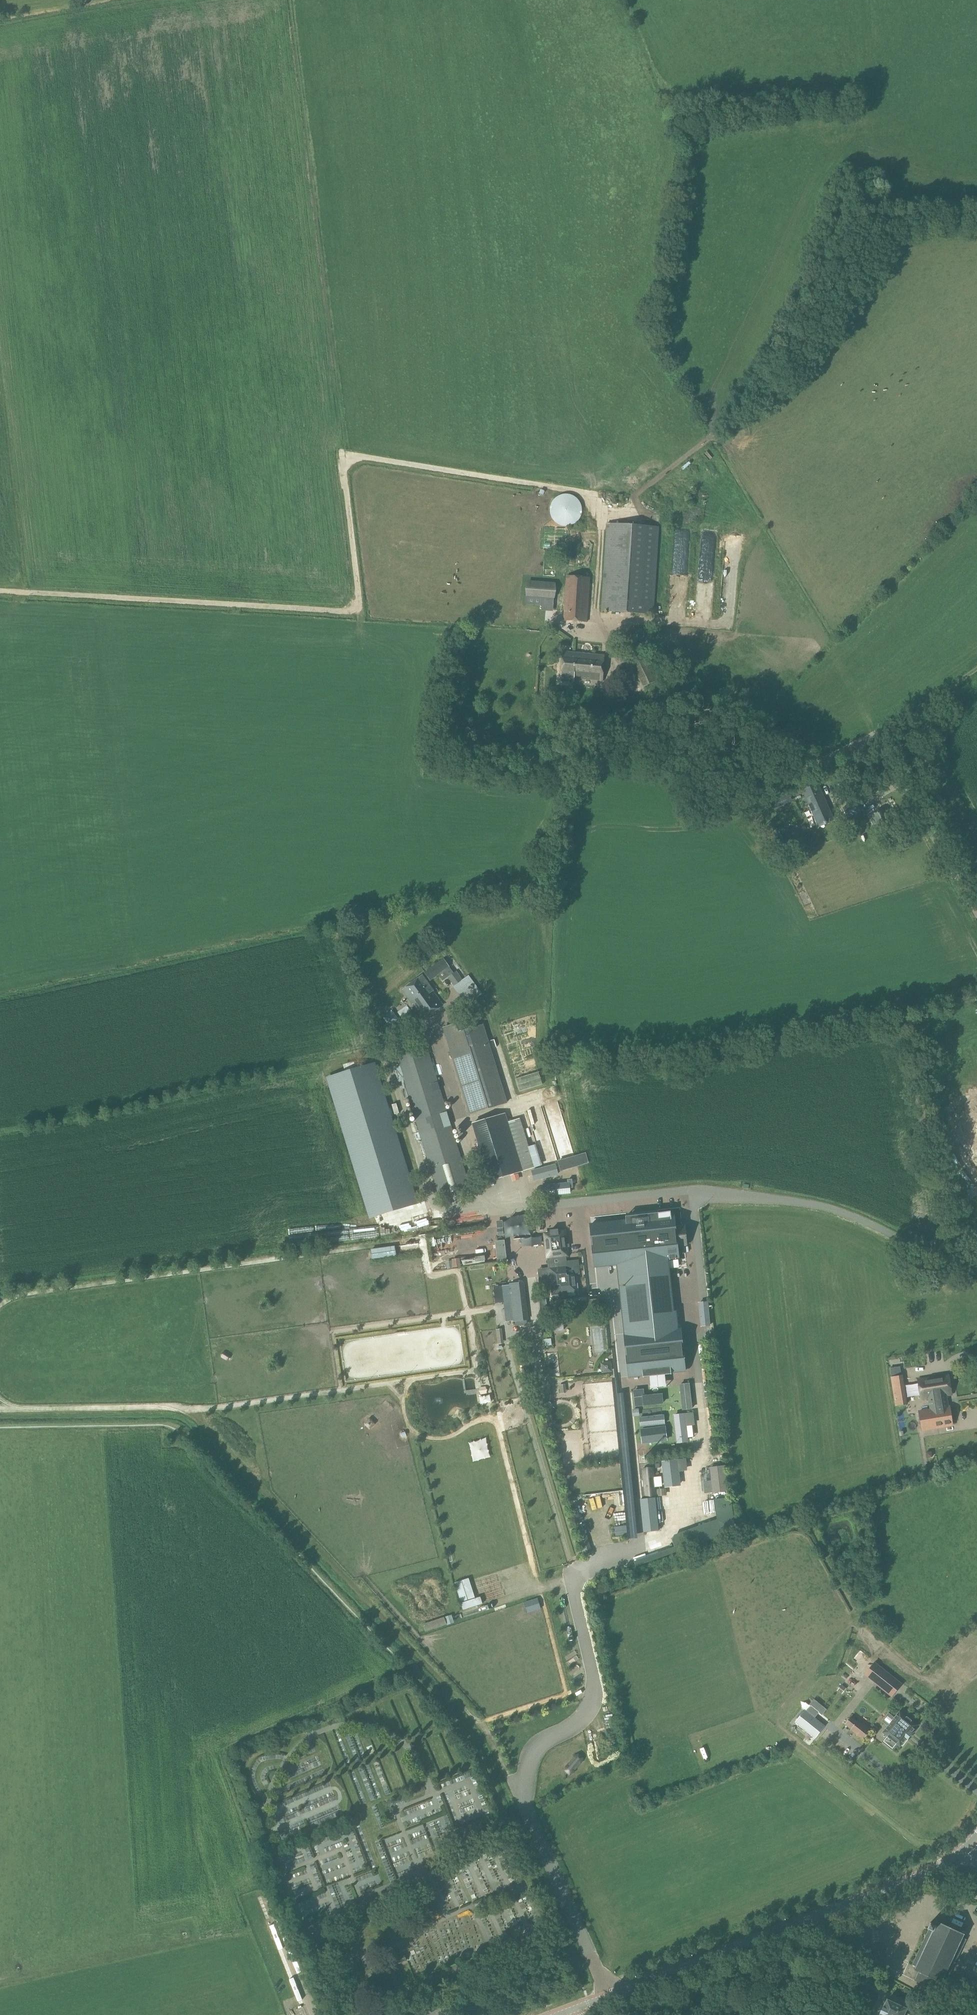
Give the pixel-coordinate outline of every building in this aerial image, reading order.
[(551,508),(551,512),(551,515),(553,518),(555,521),(557,523),(560,525),(563,527),(566,527),(569,527),(572,527),(574,526),(577,524),(580,522),(581,520),(583,516),(584,513),(584,510),(584,507),(583,503),(581,500),(578,498),(576,496),(573,494),(570,494),(566,494),(563,494),(559,495),(557,497),(554,499),(553,502),(551,505),(551,508)] [(654,615),(659,527),(607,523),(601,611),(654,615)] [(567,576),(564,621),(587,623),(591,577),(567,576)] [(555,584),(545,583),(529,582),(528,596),(538,597),(544,598),(544,606),(544,609),(553,610),(555,584)] [(603,681),(605,656),(563,651),(561,681),(574,683),(574,678),(603,681)] [(630,658),(644,687),(664,677),(654,657),(647,659),(644,652),(630,658)] [(820,826),(832,820),(826,806),(825,806),(823,800),(823,799),(816,783),(803,789),(815,815),(814,816),(818,825),(819,824),(820,826)] [(896,825),(889,807),(868,817),(877,835),(896,825)] [(425,973),(430,980),(438,974),(442,980),(448,976),(449,977),(453,974),(451,971),(452,970),(444,959),(439,963),(425,973)] [(453,974),(449,977),(448,977),(455,986),(463,980),(457,971),(453,974)] [(424,1019),(443,1005),(422,976),(403,991),(413,1004),(415,1003),(424,1017),(423,1017),(424,1019)] [(386,1026),(395,1020),(389,1010),(380,1015),(386,1026)] [(507,1103),(483,1026),(474,1029),(471,1020),(444,1028),(471,1114),(507,1103)] [(489,1041),(491,1048),(499,1045),(497,1039),(489,1041)] [(428,1047),(396,1057),(409,1098),(439,1197),(471,1187),(428,1047)] [(371,1217),(416,1203),(374,1064),(329,1078),(371,1217)] [(491,1181),(524,1171),(506,1114),(474,1124),(491,1181)] [(955,1132),(976,1178),(976,1122),(955,1132)] [(566,1167),(566,1176),(594,1175),(594,1166),(566,1167)] [(532,1178),(536,1197),(551,1194),(549,1183),(539,1185),(537,1177),(532,1178)] [(596,1182),(570,1183),(570,1194),(596,1193),(596,1182)] [(966,1187),(970,1195),(976,1191),(976,1186),(975,1183),(966,1187)] [(626,1221),(591,1224),(596,1267),(618,1264),(625,1333),(624,1333),(628,1377),(686,1371),(681,1327),(677,1327),(676,1312),(673,1313),(669,1271),(668,1259),(678,1258),(677,1246),(682,1245),(680,1227),(675,1227),(674,1215),(671,1216),(671,1212),(658,1213),(658,1217),(626,1221)] [(501,1216),(502,1247),(512,1247),(512,1216),(501,1216)] [(565,1230),(543,1233),(546,1259),(568,1256),(565,1230)] [(543,1245),(532,1245),(534,1286),(544,1285),(543,1245)] [(505,1258),(508,1281),(515,1280),(512,1257),(505,1258)] [(460,1258),(452,1259),(453,1267),(461,1266),(460,1258)] [(550,1268),(551,1286),(561,1285),(562,1294),(578,1292),(576,1275),(575,1275),(575,1273),(579,1273),(578,1263),(568,1264),(568,1268),(566,1268),(566,1266),(550,1268)] [(581,1264),(582,1283),(592,1283),(591,1264),(581,1264)] [(601,1273),(593,1273),(593,1283),(601,1283),(601,1273)] [(692,1299),(701,1299),(702,1280),(692,1280),(692,1299)] [(529,1319),(525,1283),(510,1285),(515,1321),(529,1319)] [(550,1312),(563,1311),(562,1299),(549,1300),(550,1312)] [(891,1378),(894,1392),(904,1390),(902,1376),(891,1378)] [(922,1399),(929,1398),(931,1410),(919,1412),(922,1430),(952,1425),(950,1407),(947,1408),(945,1396),(951,1395),(948,1376),(919,1380),(922,1399)] [(584,1556),(592,1554),(586,1534),(578,1537),(584,1556)] [(524,1604),(528,1614),(541,1610),(538,1599),(524,1604)] [(901,1684),(874,1663),(865,1675),(892,1696),(901,1684)] [(805,1711),(796,1722),(815,1737),(824,1726),(813,1717),(818,1711),(822,1714),(826,1709),(819,1704),(814,1700),(810,1705),(811,1706),(806,1712),(805,1711)] [(917,1725),(900,1712),(883,1733),(887,1736),(883,1742),(892,1749),(897,1743),(900,1746),(907,1738),(908,1739),(908,1738),(907,1737),(909,1734),(911,1735),(911,1734),(910,1733),(917,1725)] [(858,1721),(857,1721),(851,1717),(845,1724),(851,1729),(850,1729),(863,1740),(870,1731),(858,1721)] [(342,1855),(319,1859),(322,1876),(347,1871),(346,1863),(343,1863),(342,1855)] [(941,1982),(943,1978),(946,1980),(966,1938),(962,1937),(964,1933),(936,1920),(935,1924),(930,1922),(927,1928),(928,1928),(911,1964),(915,1966),(914,1969),(918,1971),(914,1980),(932,1988),(936,1980),(941,1982)] [(394,1965),(407,1960),(404,1954),(391,1959),(394,1965)] [(881,2012),(879,2014),(916,2014),(917,2013),(906,2009),(906,2008),(887,1999),(883,2007),(882,2006),(880,2012),(881,2012)]
